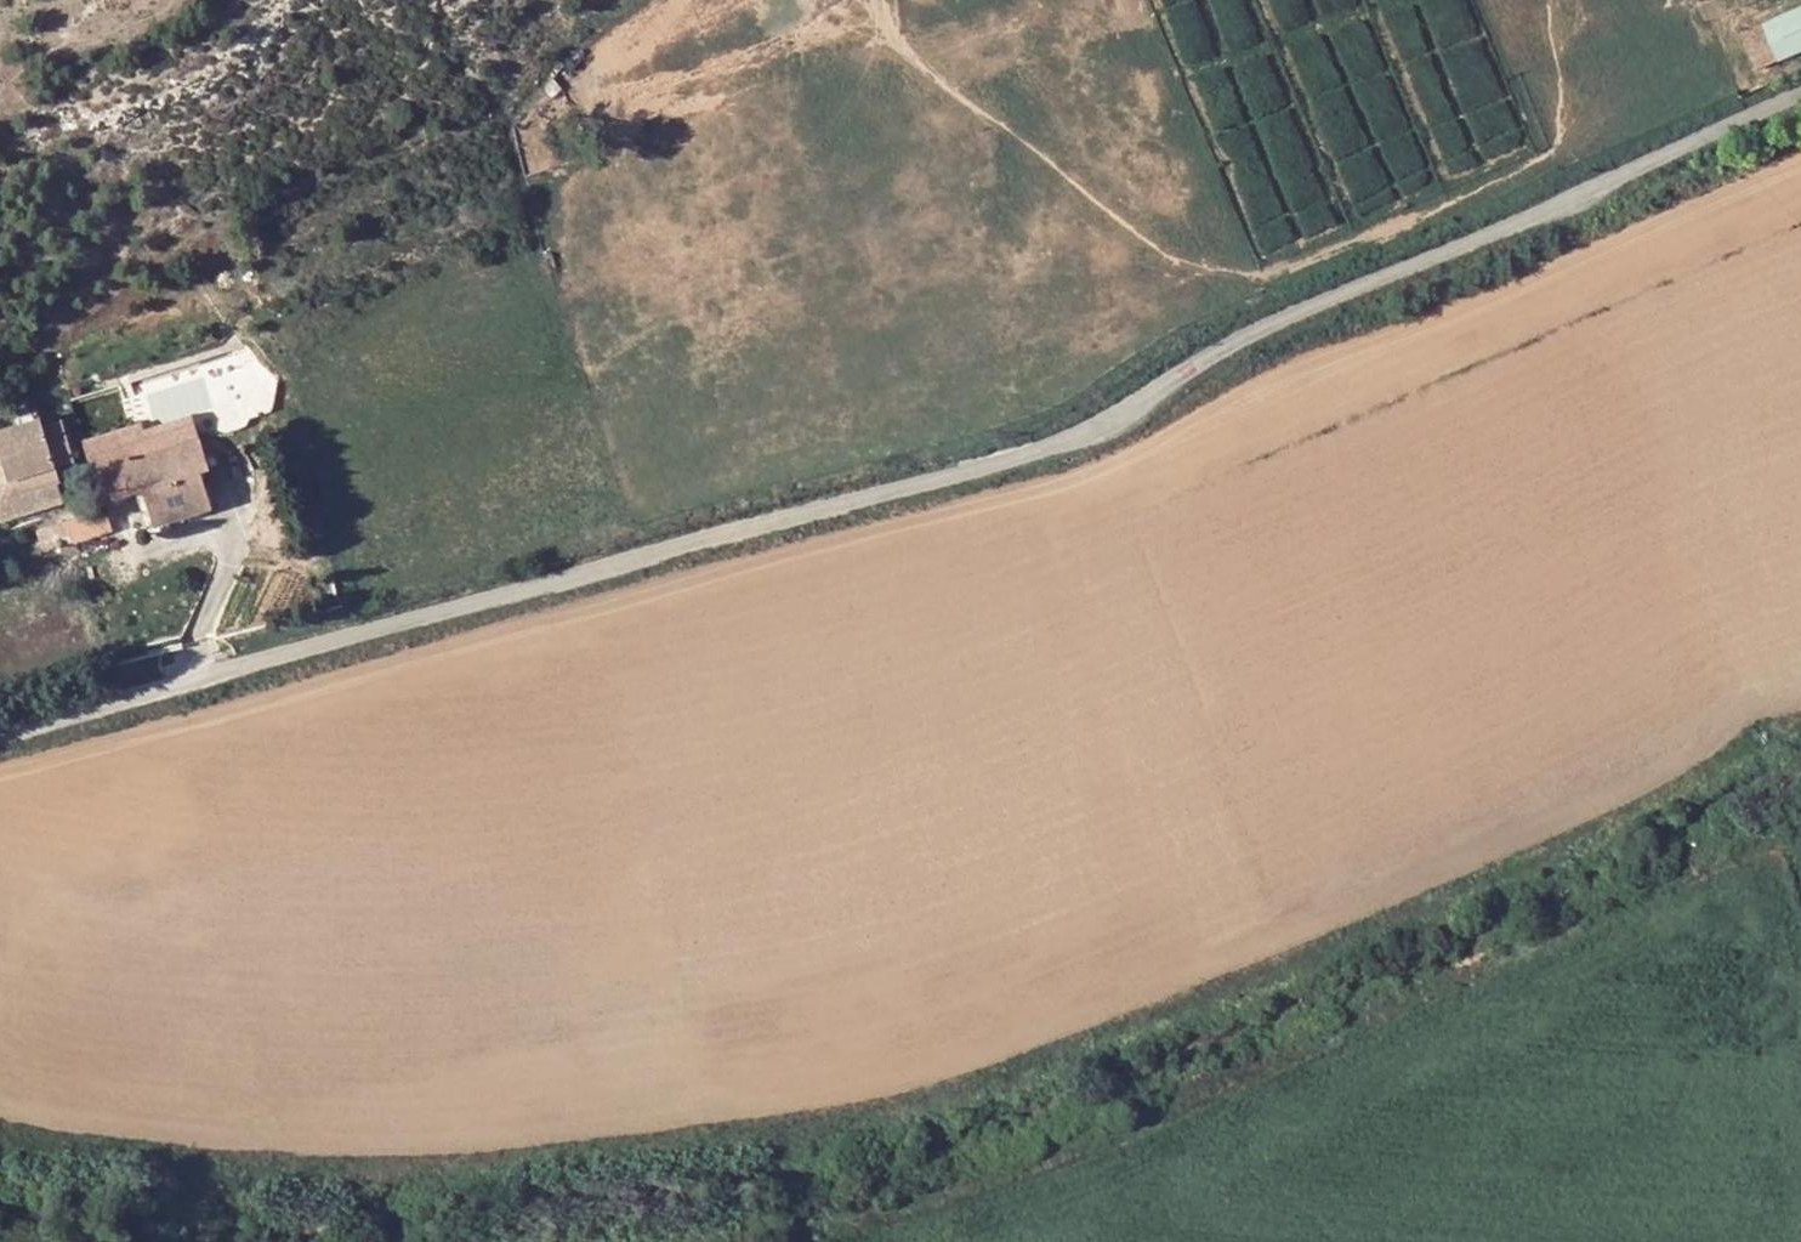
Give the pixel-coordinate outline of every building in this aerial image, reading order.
[(1753,44),(1768,84),(1800,71),(1800,26),(1753,44)] [(86,457),(73,412),(6,431),(11,449),(0,452),(0,480),(9,512),(74,494),(66,463),(86,457)] [(214,440),(135,463),(141,488),(221,464),(214,440)] [(221,464),(141,488),(145,500),(157,497),(166,531),(226,514),(217,480),(225,477),(221,464)]
